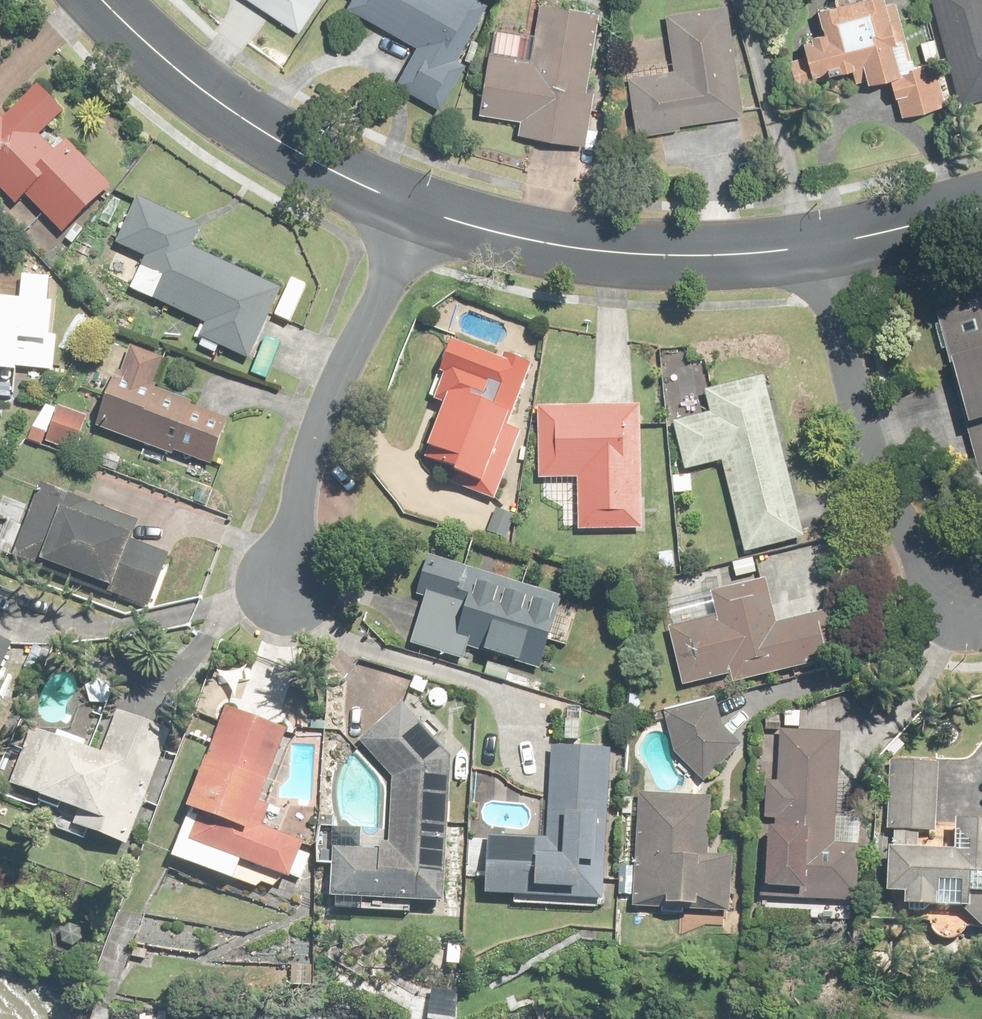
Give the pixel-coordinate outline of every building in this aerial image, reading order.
[(306,33),(327,0),(254,0),(306,33)] [(347,7),(416,42),(397,80),(443,103),(467,56),(461,53),(488,0),(351,0),(347,7)] [(487,52),(478,107),(521,113),(518,130),(587,141),(595,87),(589,86),(601,5),(565,0),(537,0),(528,58),(487,52)] [(638,133),(687,126),(686,120),(748,112),(733,0),(719,0),(670,7),(676,53),(627,60),(638,133)] [(807,24),(818,74),(877,62),(889,117),(950,103),(934,32),(919,35),(906,38),(898,0),(827,0),(831,18),(807,24)] [(960,100),(981,95),(981,0),(935,0),(960,100)] [(17,203),(27,194),(64,231),(113,181),(66,136),(56,146),(40,131),(64,108),(36,80),(9,108),(0,99),(0,187),(17,203)] [(207,221),(136,187),(111,241),(144,256),(130,285),(207,321),(200,336),(248,358),(284,283),(197,242),(207,221)] [(56,373),(60,334),(51,333),(55,302),(0,297),(0,368),(56,373)] [(939,313),(977,473),(981,472),(981,303),(939,313)] [(456,335),(418,464),(497,488),(536,358),(456,335)] [(127,342),(96,426),(211,468),(232,412),(158,385),(168,356),(127,342)] [(811,535),(768,369),(707,385),(712,405),(674,415),(689,470),(723,461),(747,552),(811,535)] [(646,404),(542,402),(540,478),(580,479),(579,526),(644,527),(646,404)] [(35,479),(8,552),(150,603),(177,530),(35,479)] [(433,556),(409,641),(463,656),(467,642),(546,664),(565,594),(433,556)] [(670,620),(687,690),(843,652),(825,581),(773,593),(769,575),(715,588),(720,608),(670,620)] [(16,642),(0,635),(0,676),(16,642)] [(451,898),(456,752),(408,696),(361,736),(394,774),(392,836),(336,834),(334,894),(451,898)] [(227,697),(175,849),(239,871),(246,852),(299,871),(314,828),(262,810),(293,720),(227,697)] [(745,738),(720,717),(717,702),(667,710),(675,757),(708,783),(745,738)] [(80,823),(127,839),(167,725),(116,708),(102,748),(35,725),(14,786),(84,810),(80,823)] [(841,726),(772,725),(768,891),(861,893),(863,808),(839,808),(841,726)] [(610,903),(615,740),(553,738),(550,834),(488,832),(486,899),(610,903)] [(893,755),(890,823),(894,825),(893,843),(889,842),(887,889),(904,889),(904,900),(962,903),(980,921),(981,921),(981,819),(957,818),(956,847),(920,845),(921,824),(936,824),(939,757),(893,755)] [(638,794),(631,908),(732,915),(736,856),(710,855),(714,799),(638,794)]
